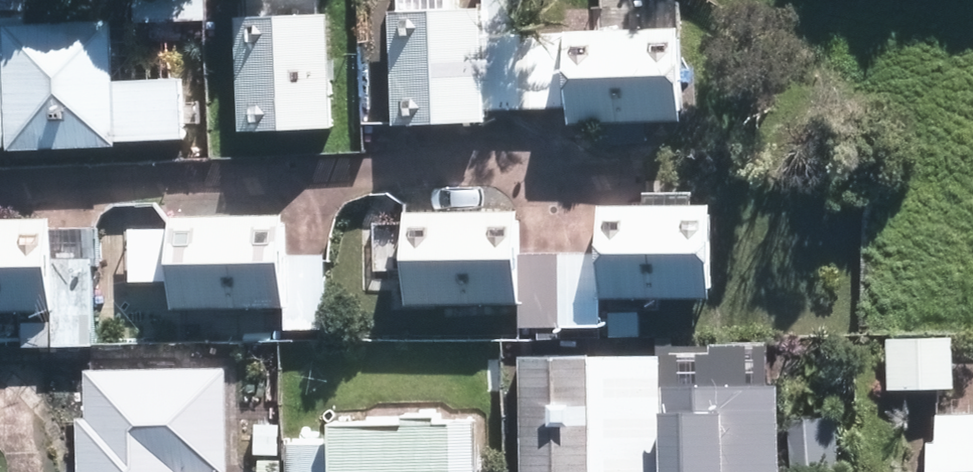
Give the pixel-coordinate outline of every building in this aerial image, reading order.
[(23,0),(0,0),(0,28),(2,28),(6,147),(113,143),(113,138),(178,136),(176,75),(110,78),(108,17),(24,20),(23,0)] [(129,20),(204,19),(203,0),(129,0),(129,20)] [(389,121),(484,118),(483,108),(566,105),(566,121),(683,117),(680,26),(523,30),(521,0),(477,0),(477,6),(385,8),(389,121)] [(237,129),(328,126),(324,10),(233,13),(237,129)] [(404,303),(514,301),(515,324),(599,323),(599,295),(718,291),(716,201),(596,203),(596,250),(519,252),(517,209),(402,211),(404,303)] [(169,306),(280,305),(280,328),(321,328),(320,254),(282,255),(282,212),(167,213),(169,306)] [(49,309),(49,344),(90,343),(88,264),(51,264),(50,215),(0,217),(0,310),(49,309)] [(639,309),(604,310),(605,335),(640,334),(639,309)] [(46,346),(46,320),(16,320),(15,345),(46,346)] [(952,334),(884,336),(885,389),(953,388),(952,334)] [(665,348),(519,348),(520,471),(791,471),(790,374),(665,374),(665,348)] [(225,469),(233,469),(231,358),(87,361),(88,408),(79,409),(81,471),(225,471),(225,469)] [(933,471),(972,471),(972,405),(932,406),(933,471)] [(476,409),(339,413),(339,433),(286,434),(287,471),(478,471),(476,409)] [(272,433),(255,432),(255,471),(272,471),(272,433)]
